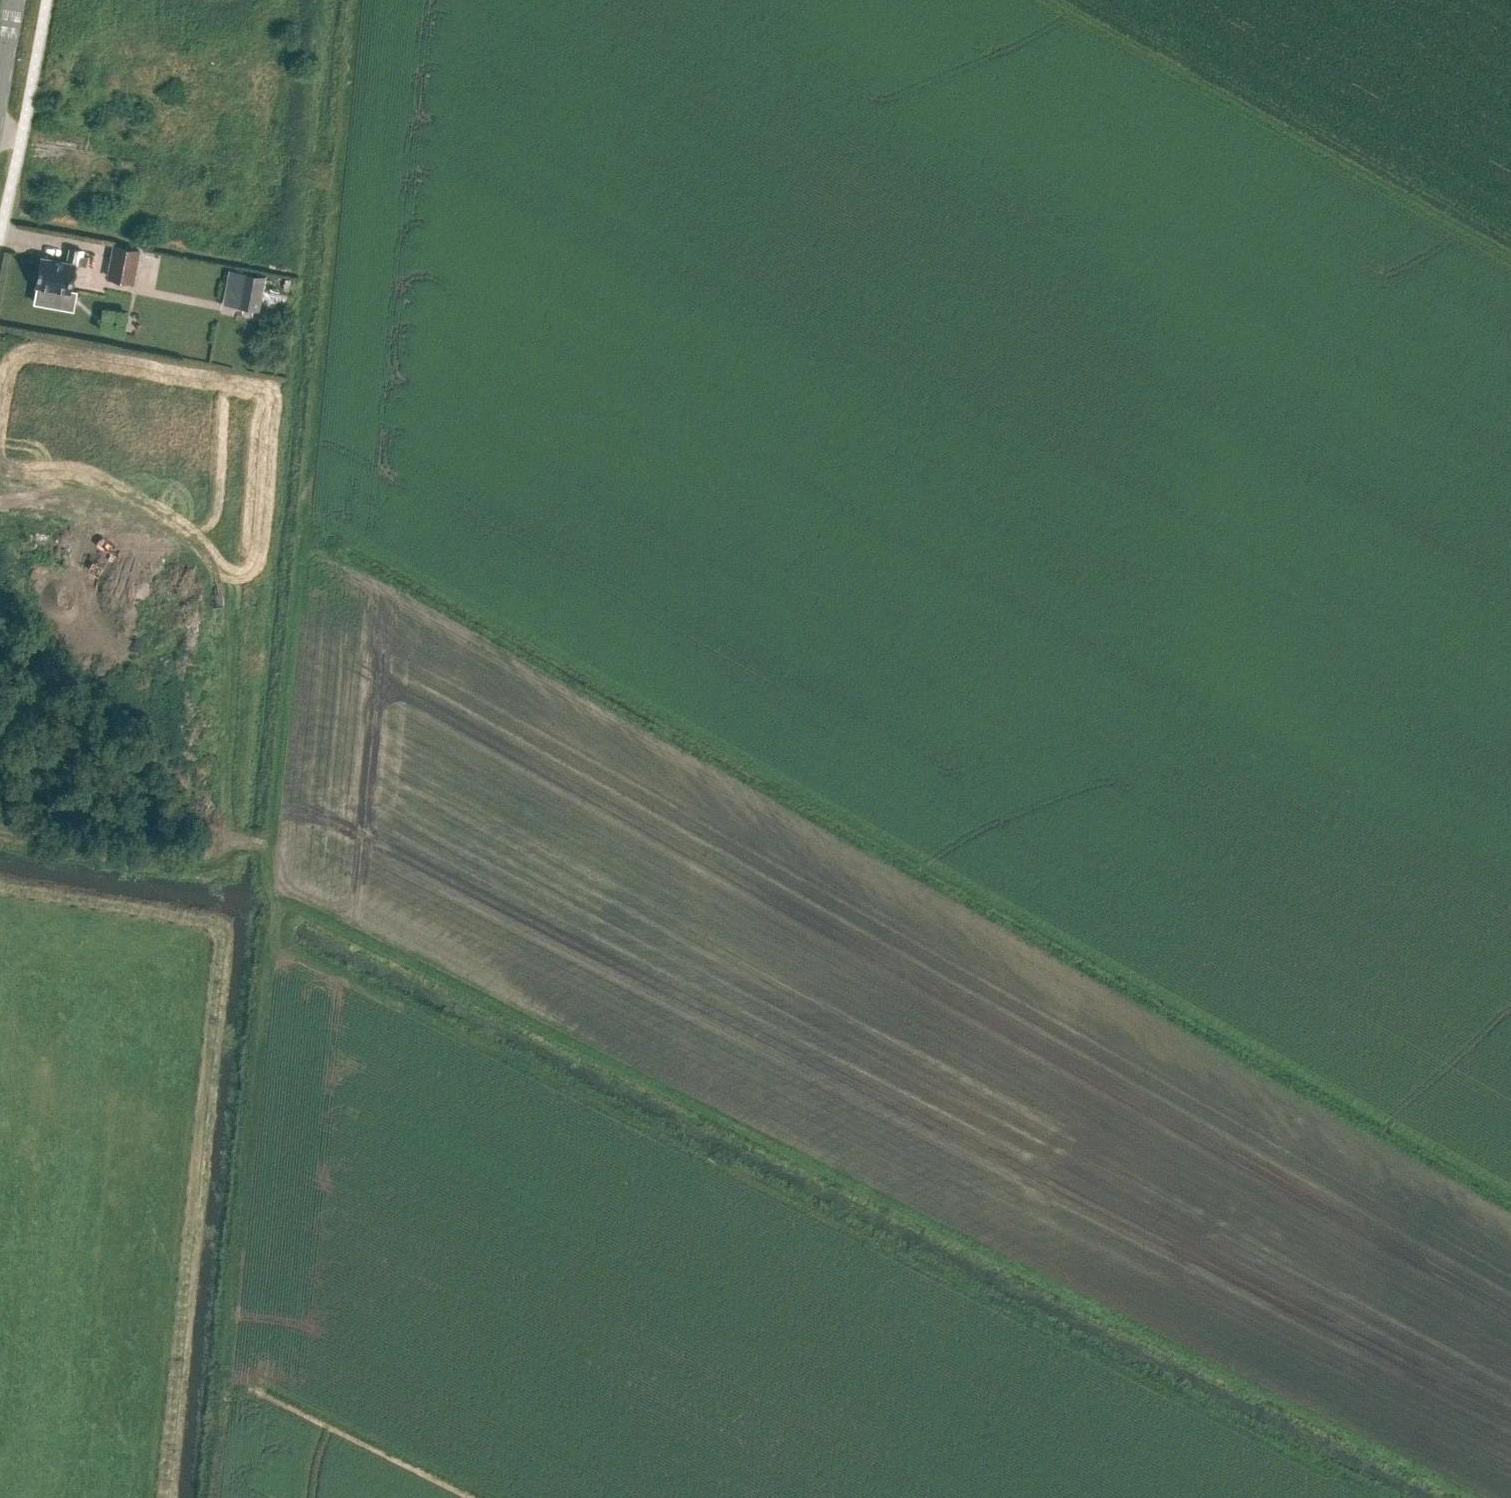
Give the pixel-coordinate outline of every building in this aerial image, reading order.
[(109,276),(133,280),(139,249),(115,245),(109,276)] [(88,256),(83,255),(83,250),(70,248),(67,261),(41,257),(36,284),(70,290),(75,263),(87,265),(88,256)] [(247,271),(240,306),(260,310),(267,275),(247,271)]
